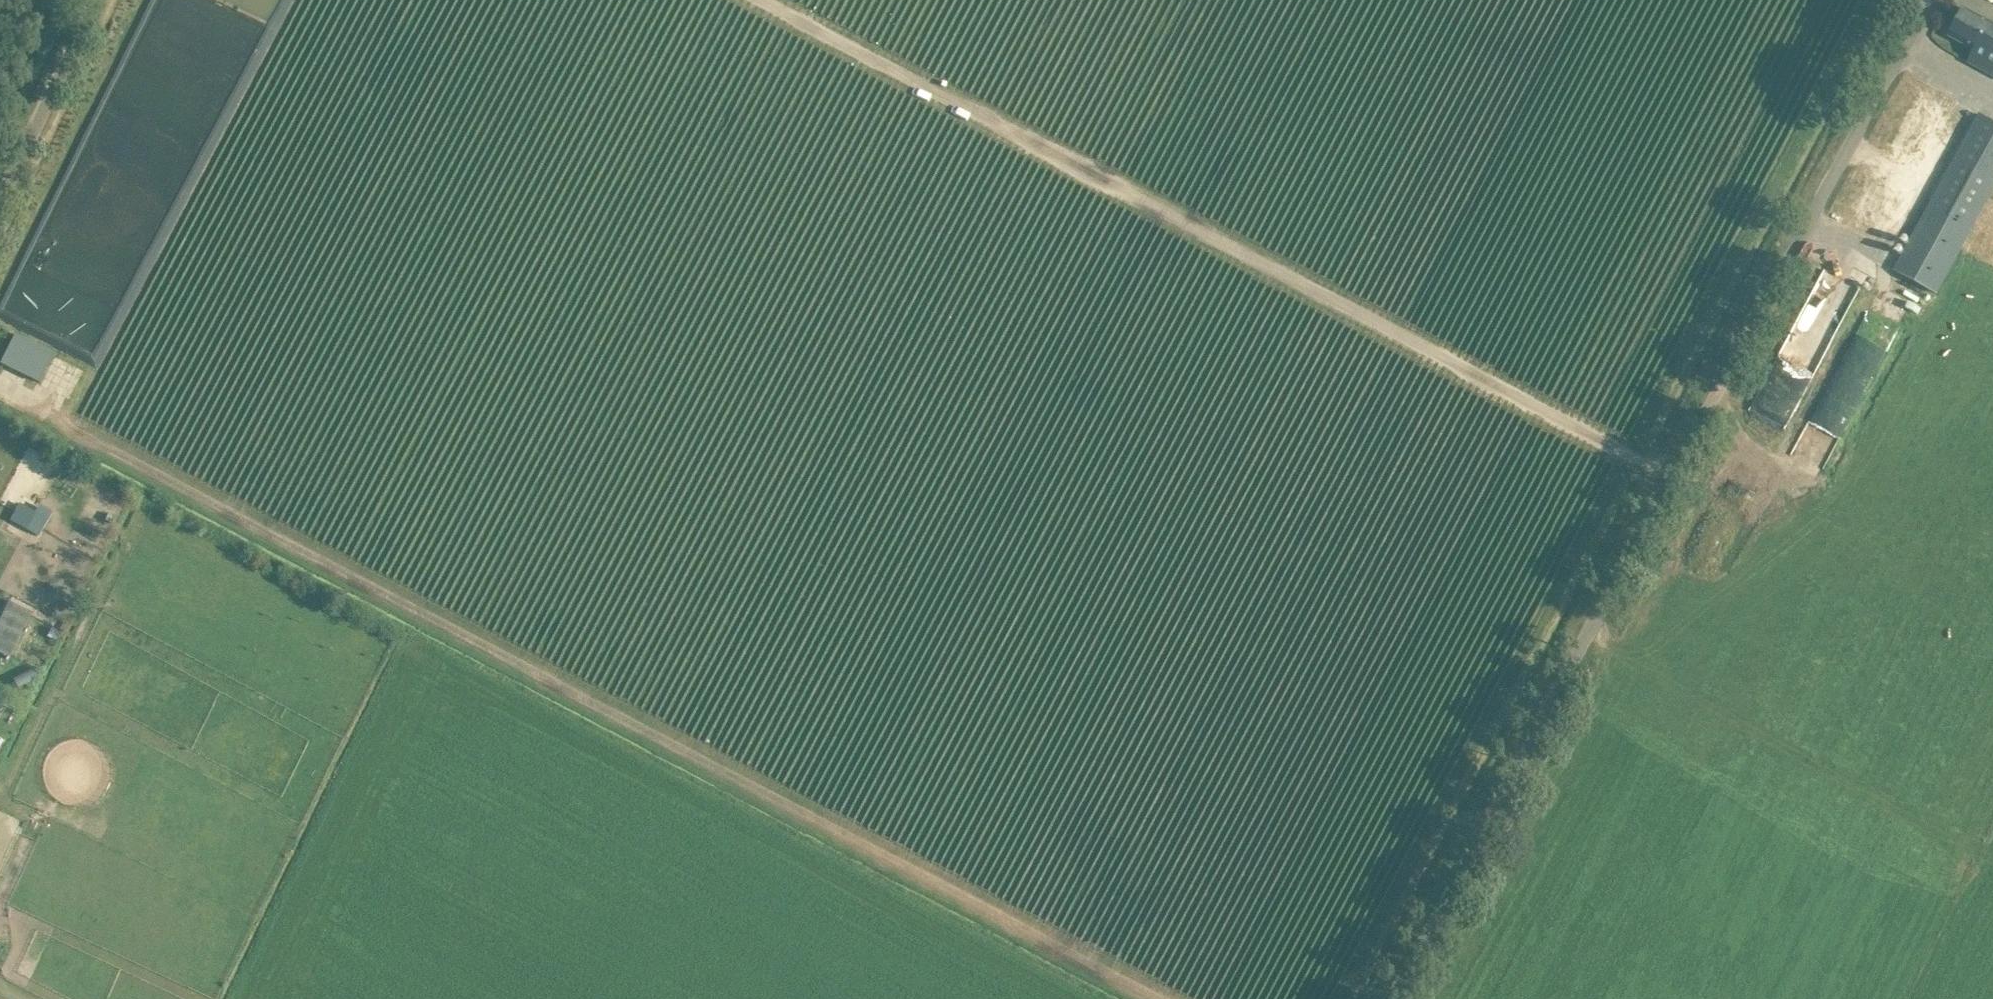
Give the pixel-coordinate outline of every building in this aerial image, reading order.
[(1965,8),(1950,35),(1976,49),(1969,61),(1992,74),(1992,23),(1965,8)] [(1920,100),(1852,222),(1894,246),(1962,123),(1920,100)] [(1992,192),(1992,120),(1980,113),(1893,270),(1937,294),(1992,192)] [(16,333),(1,363),(40,382),(54,352),(16,333)] [(36,515),(20,506),(10,523),(39,540),(49,523),(36,515)] [(40,508),(36,515),(49,523),(53,516),(40,508)] [(0,621),(0,652),(10,657),(32,611),(10,601),(0,621)] [(58,635),(51,631),(47,640),(54,643),(58,635)] [(37,682),(32,672),(14,680),(19,691),(37,682)]
